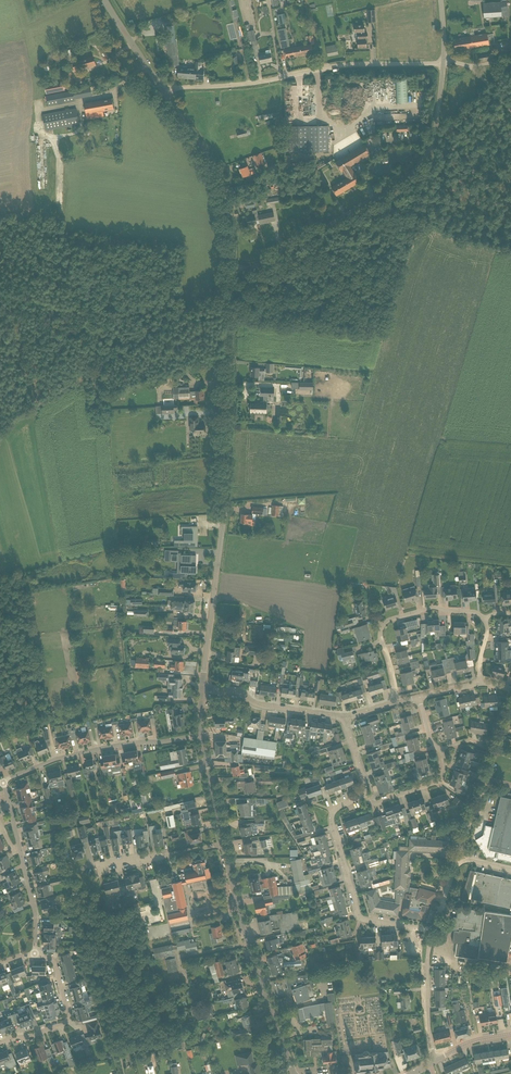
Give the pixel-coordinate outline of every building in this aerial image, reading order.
[(483,4),(484,17),(502,16),(502,15),(508,15),(507,2),(501,3),(501,2),(483,4)] [(367,10),(368,22),(375,22),(375,9),(367,10)] [(251,41),(254,53),(259,52),(254,30),(250,30),(249,24),(245,25),(248,42),(251,41)] [(355,32),(359,32),(359,34),(358,34),(358,39),(360,39),(360,41),(358,41),(358,47),(367,47),(366,40),(366,39),(368,38),(367,33),(364,34),(364,32),(364,25),(354,26),(355,32)] [(462,37),(463,39),(453,41),(455,51),(489,45),(494,44),(493,34),(487,35),(487,33),(474,35),(473,29),(469,30),(470,36),(462,37)] [(281,33),(283,47),(289,46),(287,32),(281,33)] [(313,53),(312,43),(284,49),(286,58),(313,53)] [(336,45),(326,47),(328,56),(338,54),(336,45)] [(266,53),(259,55),(261,63),(272,61),(270,50),(269,50),(266,50),(265,51),(266,53)] [(478,54),(479,62),(496,59),(495,51),(478,54)] [(230,57),(232,66),(240,64),(239,61),(238,61),(237,55),(230,57)] [(70,64),(71,70),(75,69),(75,71),(95,64),(93,57),(88,58),(87,58),(72,62),(73,64),(70,64)] [(177,78),(204,80),(205,69),(204,69),(204,67),(202,67),(202,62),(196,61),(195,66),(179,65),(177,78)] [(66,74),(69,85),(75,83),(71,73),(66,74)] [(408,79),(396,79),(397,103),(408,102),(408,79)] [(46,95),(48,106),(75,100),(75,99),(92,96),(91,87),(46,95)] [(114,109),(112,99),(84,103),(87,119),(101,117),(104,116),(103,111),(114,109)] [(65,108),(65,110),(42,114),(45,131),(79,124),(76,108),(69,109),(69,107),(65,108)] [(288,126),(289,152),(328,152),(328,125),(288,126)] [(237,132),(238,137),(250,134),(249,129),(237,132)] [(350,166),(370,154),(365,145),(335,162),(341,172),(342,171),(346,178),(331,187),(336,196),(361,181),(356,172),(354,173),(350,166)] [(265,164),(261,152),(252,156),(253,157),(254,156),(255,159),(254,160),(256,167),(265,164)] [(240,169),(243,177),(255,173),(254,168),(249,170),(248,166),(240,169)] [(260,223),(257,210),(253,211),(254,216),(247,218),(248,225),(252,224),(252,225),(260,223)] [(257,210),(260,223),(260,224),(275,221),(273,212),(258,215),(257,210)] [(252,368),(251,376),(259,376),(259,372),(264,373),(265,368),(252,368)] [(178,388),(178,393),(174,393),(174,398),(178,398),(178,399),(190,399),(190,400),(204,399),(203,391),(190,391),(189,387),(178,388)] [(251,405),(249,405),(249,410),(250,410),(250,414),(267,415),(267,412),(268,412),(268,411),(268,408),(270,408),(270,405),(270,404),(267,404),(267,402),(273,402),(273,396),(274,396),(274,389),(262,389),(262,388),(262,389),(255,388),(254,404),(251,404),(251,403),(251,405)] [(177,405),(162,406),(162,413),(174,413),(173,409),(177,409),(177,405)] [(200,433),(205,433),(205,425),(199,425),(199,418),(190,418),(190,429),(193,429),(193,435),(200,435),(200,433)] [(272,505),(271,515),(273,515),(278,516),(279,506),(274,505),(272,505)] [(241,515),(241,517),(241,523),(243,523),(243,524),(244,524),(247,525),(255,526),(256,519),(256,514),(266,515),(267,508),(263,507),(253,506),(252,513),(253,513),(252,515),(247,514),(242,514),(241,515)] [(192,526),(190,526),(190,527),(181,527),(181,533),(186,533),(186,540),(179,540),(179,547),(198,547),(198,526),(192,526)] [(165,550),(165,561),(182,562),(182,565),(181,565),(181,572),(181,573),(172,573),(172,578),(187,579),(188,572),(190,572),(190,574),(195,574),(196,566),(195,566),(193,566),(193,564),(196,564),(196,556),(189,555),(189,556),(182,556),(182,557),(181,557),(181,553),(178,553),(178,551),(165,550)] [(439,574),(439,575),(439,571),(435,572),(435,575),(436,580),(434,580),(435,585),(429,585),(429,589),(424,589),(425,599),(438,598),(437,588),(436,586),(440,585),(439,574)] [(458,571),(459,584),(463,583),(463,582),(466,582),(466,576),(463,576),(463,571),(458,571)] [(179,586),(183,586),(183,591),(188,591),(191,591),(196,591),(196,590),(197,590),(198,587),(197,586),(196,586),(196,582),(183,581),(183,582),(179,581),(179,586)] [(499,599),(498,585),(497,585),(497,582),(493,583),(494,593),(491,593),(490,592),(487,593),(487,594),(482,594),(483,603),(492,603),(492,604),(496,603),(495,600),(499,599)] [(444,589),(444,596),(445,600),(450,600),(450,598),(457,598),(456,587),(456,584),(450,585),(450,589),(444,589)] [(393,597),(383,600),(386,609),(398,605),(395,597),(398,596),(397,590),(396,587),(393,587),(391,587),(386,586),(387,589),(391,588),(392,593),(393,597)] [(415,600),(418,599),(415,588),(403,592),(406,602),(414,599),(415,600)] [(469,602),(469,600),(476,600),(476,589),(463,590),(464,602),(469,602)] [(502,599),(503,605),(508,604),(508,603),(510,603),(510,591),(502,592),(502,599)] [(356,607),(355,607),(356,614),(355,614),(356,617),(357,620),(363,618),(362,616),(367,615),(365,606),(366,606),(365,605),(363,605),(362,601),(357,603),(355,603),(356,607)] [(194,607),(171,604),(171,608),(184,610),(184,612),(193,613),(194,607)] [(434,631),(433,620),(432,619),(432,618),(429,618),(428,619),(428,620),(427,620),(428,630),(421,630),(421,637),(425,637),(425,634),(426,634),(430,634),(430,633),(430,631),(434,631)] [(174,629),(186,630),(186,629),(187,629),(187,626),(186,626),(186,622),(179,621),(179,620),(174,619),(173,625),(174,625),(174,629)] [(343,624),(340,624),(342,628),(344,628),(349,626),(354,625),(352,619),(348,620),(342,622),(343,624)] [(406,627),(395,630),(396,635),(407,633),(407,630),(408,630),(408,627),(418,625),(417,619),(404,622),(406,627)] [(439,619),(433,620),(434,631),(437,631),(438,636),(445,635),(445,633),(446,633),(445,625),(440,626),(439,619)] [(460,622),(459,633),(468,634),(469,628),(466,628),(466,622),(460,622)] [(354,628),(358,641),(371,637),(367,624),(354,628)] [(497,626),(497,634),(504,634),(504,635),(510,635),(510,631),(510,626),(509,626),(497,626)] [(407,633),(396,635),(398,641),(403,640),(409,639),(408,633),(407,633)] [(466,645),(467,644),(474,643),(474,634),(470,633),(469,640),(466,641),(466,645)] [(181,645),(182,639),(167,639),(167,646),(170,646),(170,654),(179,654),(179,653),(184,653),(184,651),(185,651),(186,650),(186,649),(185,648),(184,647),(185,645),(181,645)] [(508,642),(495,642),(495,646),(496,646),(496,650),(507,650),(507,646),(508,646),(508,642)] [(459,658),(460,661),(463,672),(469,671),(466,660),(468,659),(473,659),(472,650),(474,650),(474,643),(467,644),(467,648),(467,649),(467,653),(466,654),(465,656),(465,657),(459,658)] [(245,653),(261,655),(262,648),(247,645),(245,653)] [(227,661),(232,661),(235,661),(238,662),(239,657),(240,648),(232,647),(232,651),(228,651),(227,661)] [(341,661),(342,661),(343,661),(343,664),(355,661),(353,652),(353,651),(352,651),(347,652),(346,652),(346,651),(346,652),(345,652),(343,647),(337,648),(337,649),(337,652),(337,654),(338,654),(339,659),(339,660),(340,660),(341,661)] [(396,652),(397,658),(408,655),(407,649),(396,652)] [(365,661),(370,659),(372,658),(372,662),(379,660),(377,652),(374,653),(374,650),(361,653),(363,659),(364,659),(365,661)] [(495,655),(495,658),(504,658),(504,662),(510,661),(510,657),(509,657),(508,654),(507,654),(507,650),(496,650),(496,655),(495,655)] [(408,655),(397,658),(399,664),(410,661),(408,655)] [(454,657),(447,658),(449,664),(455,662),(457,673),(463,672),(460,661),(458,662),(454,657)] [(131,665),(135,665),(135,667),(149,668),(149,658),(136,658),(136,660),(131,659),(131,665)] [(437,665),(440,680),(446,678),(443,667),(449,666),(449,664),(447,658),(442,660),(442,663),(437,665)] [(170,669),(177,670),(183,670),(183,661),(175,661),(175,664),(170,664),(170,669)] [(440,680),(437,665),(431,666),(434,681),(440,680)] [(492,674),(503,677),(505,668),(494,666),(492,674)] [(234,680),(233,684),(239,685),(239,681),(243,681),(243,679),(248,679),(250,669),(235,667),(234,671),(233,671),(232,675),(230,675),(229,679),(234,680)] [(401,673),(402,679),(413,676),(416,676),(415,670),(401,673)] [(377,671),(371,672),(372,677),(373,680),(379,678),(377,671)] [(371,672),(365,674),(362,675),(364,684),(369,683),(367,678),(372,677),(371,672)] [(300,698),(307,699),(309,687),(309,685),(303,684),(304,678),(303,678),(303,675),(301,675),(301,676),(299,688),(299,690),(301,690),(300,698)] [(413,676),(402,679),(404,685),(414,682),(413,676)] [(171,688),(182,689),(183,689),(183,685),(182,685),(182,679),(170,678),(170,684),(172,684),(171,688)] [(288,697),(289,688),(290,684),(283,683),(281,696),(288,697)] [(381,683),(375,685),(377,693),(384,691),(381,683)] [(260,695),(268,696),(269,686),(261,684),(260,695)] [(289,688),(288,697),(295,698),(296,687),(296,685),(293,684),(292,689),(289,688)] [(359,689),(355,690),(357,699),(364,697),(360,685),(358,686),(359,689)] [(377,693),(375,685),(368,687),(370,695),(377,693)] [(269,686),(268,696),(275,697),(277,687),(269,686)] [(309,687),(307,699),(314,701),(315,692),(312,691),(313,687),(309,687)] [(182,689),(171,688),(171,692),(169,692),(168,697),(181,697),(182,689)] [(355,690),(348,692),(350,701),(357,699),(355,690)] [(344,703),(350,701),(348,692),(343,694),(342,691),(337,692),(339,697),(340,701),(343,700),(344,703)] [(319,703),(327,705),(328,695),(320,693),(319,703)] [(470,694),(466,695),(469,706),(477,704),(475,694),(470,695),(470,694)] [(328,695),(327,705),(335,706),(335,702),(336,701),(336,696),(328,695)] [(469,706),(466,695),(462,696),(463,697),(458,698),(461,708),(469,706)] [(493,707),(492,695),(489,695),(489,697),(484,697),(485,707),(493,707)] [(496,695),(492,695),(493,707),(501,706),(501,696),(496,696),(496,695)] [(435,705),(436,709),(447,706),(445,698),(436,701),(437,705),(435,705)] [(447,706),(436,709),(437,713),(439,713),(440,717),(449,714),(447,706)] [(167,714),(168,724),(170,723),(173,723),(173,726),(174,730),(181,729),(180,725),(184,725),(182,714),(178,715),(177,708),(167,709),(168,713),(167,714)] [(401,720),(402,723),(413,720),(411,715),(400,718),(398,711),(393,712),(395,719),(399,718),(399,720),(401,720)] [(248,726),(259,728),(261,718),(249,716),(248,726)] [(276,727),(278,717),(270,716),(269,722),(266,721),(265,729),(267,730),(268,726),(276,727)] [(361,727),(364,735),(373,732),(371,728),(372,727),(371,724),(379,721),(377,716),(367,720),(369,724),(361,727)] [(225,723),(233,723),(233,717),(215,717),(215,723),(216,723),(216,727),(221,727),(221,728),(226,728),(225,723)] [(286,718),(278,717),(276,727),(284,728),(286,718)] [(286,736),(286,738),(292,739),(294,729),(297,729),(298,720),(297,719),(295,718),(295,719),(291,719),(290,726),(288,726),(286,736)] [(150,719),(144,720),(146,732),(149,732),(148,730),(152,729),(151,724),(151,723),(150,719)] [(299,720),(298,720),(297,729),(296,735),(303,736),(302,738),(306,738),(307,731),(307,729),(304,729),(306,721),(302,720),(302,719),(300,719),(299,720)] [(146,732),(144,720),(137,721),(139,732),(142,731),(143,733),(146,732)] [(394,732),(395,736),(395,737),(405,734),(404,729),(414,726),(413,720),(402,723),(402,727),(401,727),(402,731),(399,732),(398,731),(394,732)] [(443,727),(444,731),(455,728),(453,720),(443,722),(444,727),(443,727)] [(310,731),(307,731),(306,738),(309,738),(310,734),(317,735),(318,723),(318,722),(314,721),(314,722),(311,722),(310,731)] [(474,733),(478,734),(480,722),(472,721),(470,731),(475,732),(474,733)] [(131,722),(125,723),(127,736),(130,735),(129,733),(133,733),(131,722)] [(321,723),(318,723),(317,735),(320,735),(320,733),(324,734),(325,724),(325,723),(322,722),(321,723)] [(480,722),(478,734),(482,734),(482,733),(487,734),(488,724),(480,722)] [(127,736),(125,723),(118,725),(120,735),(123,734),(124,736),(127,736)] [(332,725),(325,724),(324,734),(323,741),(326,742),(327,732),(331,733),(332,725)] [(112,726),(106,727),(108,739),(111,738),(110,737),(114,736),(112,726)] [(108,739),(106,727),(97,728),(99,738),(104,738),(105,739),(108,739)] [(455,728),(444,731),(445,734),(446,734),(447,738),(457,736),(456,731),(457,731),(456,727),(455,728)] [(88,730),(82,732),(85,744),(88,743),(87,741),(91,740),(88,730)] [(85,744),(82,732),(75,733),(78,743),(81,743),(82,744),(85,744)] [(373,732),(364,735),(367,743),(372,741),(374,746),(382,743),(380,738),(375,740),(373,732)] [(66,748),(63,737),(63,735),(56,736),(55,733),(52,733),(53,739),(55,739),(57,748),(63,747),(63,749),(66,748)] [(406,742),(407,745),(418,743),(417,737),(406,740),(405,734),(395,737),(395,736),(395,737),(396,741),(404,739),(405,742),(406,742)] [(70,735),(63,737),(66,748),(69,748),(69,746),(72,745),(70,735)] [(242,752),(274,757),(276,742),(244,737),(242,752)] [(37,740),(35,741),(35,743),(40,755),(49,751),(46,742),(40,744),(39,741),(37,740)] [(216,741),(216,756),(225,756),(225,758),(230,757),(231,757),(231,762),(238,763),(238,751),(231,751),(227,752),(226,741),(216,741)] [(418,743),(407,745),(409,751),(420,748),(418,743)] [(17,753),(19,756),(21,761),(25,760),(25,761),(31,758),(30,757),(34,755),(30,747),(22,751),(21,747),(16,749),(18,753),(17,753)] [(314,751),(312,752),(314,758),(319,756),(320,754),(328,751),(326,747),(319,749),(319,750),(314,751)] [(329,754),(330,759),(344,754),(342,747),(329,751),(330,754),(329,754)] [(174,760),(160,763),(161,769),(183,765),(182,763),(187,762),(185,749),(178,750),(178,751),(173,752),(174,760)] [(461,749),(459,756),(469,760),(470,756),(473,757),(474,753),(461,749)] [(137,750),(131,751),(133,761),(132,761),(133,765),(139,764),(139,763),(143,762),(141,754),(138,755),(137,750)] [(368,754),(370,761),(379,758),(378,754),(381,753),(380,750),(368,754)] [(133,761),(131,751),(125,753),(125,757),(122,757),(123,765),(129,764),(129,765),(133,765),(132,761),(133,761)] [(1,766),(5,764),(7,770),(15,767),(12,758),(11,759),(10,754),(8,753),(6,754),(6,755),(5,755),(3,755),(3,754),(1,753),(0,754),(0,762),(1,766)] [(121,766),(120,758),(116,758),(116,754),(109,755),(112,771),(121,769),(121,766)] [(344,754),(330,759),(331,763),(333,762),(334,765),(347,761),(344,754)] [(108,771),(112,771),(109,755),(103,756),(104,761),(100,761),(102,769),(104,772),(108,771)] [(469,760),(459,756),(457,764),(469,768),(470,764),(468,764),(469,760)] [(379,758),(370,761),(372,769),(384,765),(383,761),(381,762),(379,758)] [(415,761),(417,767),(428,764),(426,758),(415,761)] [(83,768),(84,774),(92,772),(91,770),(96,769),(97,768),(96,765),(95,764),(94,764),(93,759),(85,761),(87,768),(83,768)] [(69,776),(70,776),(75,775),(76,779),(82,778),(79,764),(67,767),(69,776)] [(428,764),(417,767),(418,772),(413,773),(415,780),(420,779),(419,772),(429,770),(428,764)] [(237,766),(232,767),(233,776),(239,775),(240,777),(247,777),(247,778),(248,778),(247,773),(244,773),(243,768),(240,769),(239,765),(237,766)] [(375,777),(378,784),(386,781),(389,780),(388,776),(390,775),(388,768),(387,768),(377,772),(379,776),(375,777)] [(160,772),(162,778),(176,775),(174,769),(160,772)] [(454,770),(452,777),(462,780),(463,777),(466,778),(467,775),(469,776),(470,772),(469,772),(462,769),(461,773),(454,770)] [(47,774),(49,779),(50,784),(57,782),(57,783),(59,785),(60,785),(65,784),(64,779),(63,780),(60,770),(51,772),(51,773),(47,774)] [(193,781),(193,777),(191,777),(190,771),(179,774),(179,778),(178,778),(179,784),(181,784),(181,787),(193,785),(192,781),(193,781)] [(351,775),(345,778),(347,786),(348,786),(354,784),(351,775)] [(335,791),(332,782),(330,777),(326,778),(328,783),(325,784),(328,793),(335,791)] [(462,780),(452,777),(450,784),(455,785),(454,787),(456,787),(455,791),(464,794),(465,790),(462,789),(464,785),(465,786),(466,782),(462,780)] [(345,778),(338,780),(341,788),(348,786),(347,786),(345,778)] [(237,781),(237,786),(244,786),(246,793),(251,792),(251,793),(252,793),(252,792),(257,791),(254,780),(246,782),(246,781),(237,781)] [(338,780),(332,782),(335,791),(341,788),(338,780)] [(386,781),(378,784),(377,784),(379,792),(383,790),(384,795),(394,791),(392,784),(390,784),(389,780),(386,781)] [(16,789),(17,795),(27,793),(26,789),(29,788),(27,783),(19,785),(20,788),(16,789)] [(319,784),(312,786),(315,795),(322,793),(319,784)] [(315,795),(312,786),(303,790),(303,788),(298,790),(301,799),(309,796),(309,797),(315,795)] [(23,800),(24,803),(32,802),(31,796),(28,796),(27,793),(17,795),(19,801),(23,800)] [(446,793),(439,796),(443,809),(450,806),(446,793)] [(429,805),(431,811),(432,814),(437,812),(436,811),(443,809),(439,796),(432,798),(433,804),(429,805)] [(485,855),(487,857),(488,856),(494,858),(495,860),(497,858),(505,860),(505,861),(507,861),(510,862),(510,798),(501,796),(493,827),(485,825),(483,835),(475,840),(480,847),(480,849),(481,849),(484,853),(484,855),(485,855)] [(460,805),(463,807),(465,803),(462,801),(463,801),(456,797),(453,801),(459,805),(460,805)] [(249,802),(236,804),(237,808),(240,808),(242,816),(245,815),(245,816),(246,816),(249,816),(252,816),(252,804),(257,804),(257,806),(265,804),(264,799),(248,798),(249,802)] [(422,798),(415,800),(419,812),(422,811),(423,812),(427,810),(422,798)] [(194,799),(164,806),(165,811),(172,809),(172,808),(181,806),(182,810),(197,806),(196,801),(194,801),(194,800),(195,800),(194,799)] [(276,802),(278,810),(282,808),(289,806),(286,799),(276,802)] [(419,812),(415,800),(408,803),(412,815),(416,814),(419,812)] [(22,814),(31,811),(36,810),(35,806),(33,807),(32,802),(24,803),(25,807),(20,808),(22,814)] [(296,807),(298,813),(307,810),(305,804),(296,807)] [(395,807),(392,808),(398,825),(401,824),(400,822),(401,822),(399,816),(403,814),(400,806),(399,806),(399,805),(395,806),(395,807)] [(398,825),(392,808),(390,809),(389,808),(385,809),(386,810),(385,811),(388,819),(392,818),(394,824),(395,827),(398,825)] [(298,813),(301,820),(309,816),(307,810),(298,813)] [(31,811),(22,814),(23,820),(28,819),(28,822),(36,820),(35,815),(32,815),(31,811)] [(190,811),(182,813),(183,818),(184,824),(191,822),(192,825),(196,824),(201,823),(199,814),(194,815),(191,815),(190,811)] [(431,811),(426,813),(429,823),(430,822),(431,826),(435,825),(434,821),(435,821),(432,814),(431,811)] [(371,813),(364,815),(367,825),(374,822),(371,813)] [(173,814),(166,816),(168,827),(175,826),(173,814)] [(381,826),(382,829),(387,828),(382,814),(378,816),(380,824),(381,826)] [(364,815),(358,818),(361,827),(362,830),(368,828),(367,825),(364,815)] [(89,816),(79,818),(81,825),(90,822),(89,816)] [(301,820),(303,826),(312,823),(309,816),(301,820)] [(409,819),(412,828),(413,833),(419,831),(418,827),(418,826),(415,817),(409,819)] [(358,818),(351,820),(354,829),(361,827),(358,818)] [(354,829),(351,820),(345,822),(348,831),(354,829)] [(243,827),(241,827),(242,835),(247,834),(252,834),(258,833),(258,828),(253,829),(252,822),(248,823),(243,824),(243,827)] [(312,823),(303,826),(301,827),(304,834),(314,830),(314,829),(315,829),(315,828),(314,826),(313,826),(312,823)] [(24,831),(26,839),(40,835),(39,832),(37,824),(28,826),(29,830),(24,831)] [(83,825),(78,827),(81,839),(86,837),(83,825)] [(149,826),(150,834),(150,839),(154,839),(155,845),(156,845),(156,846),(160,846),(160,845),(164,844),(162,832),(156,833),(155,825),(149,826)] [(125,836),(121,836),(122,841),(123,848),(123,849),(127,848),(127,847),(130,847),(130,843),(133,843),(133,840),(132,829),(124,830),(125,836)] [(122,841),(121,836),(121,830),(113,831),(114,838),(111,838),(112,845),(113,849),(115,849),(116,850),(117,850),(118,849),(119,848),(120,848),(119,842),(122,841)] [(136,835),(136,841),(137,846),(138,846),(138,847),(141,847),(141,846),(145,845),(145,842),(149,842),(148,830),(143,831),(140,834),(136,835)] [(185,832),(186,837),(190,837),(191,843),(192,843),(193,843),(194,844),(195,844),(196,843),(197,843),(197,841),(202,840),(201,836),(201,835),(201,834),(200,834),(200,833),(193,834),(192,831),(185,832)] [(314,837),(316,844),(327,841),(325,834),(314,837)] [(40,835),(26,839),(27,846),(33,845),(34,849),(43,847),(41,839),(40,835)] [(425,850),(433,851),(433,835),(431,835),(431,840),(426,839),(425,850)] [(433,851),(440,851),(441,840),(435,840),(436,835),(433,835),(433,851)] [(441,840),(440,851),(449,852),(450,836),(447,836),(446,840),(441,840)] [(101,846),(99,840),(99,837),(94,838),(93,841),(93,842),(89,844),(92,854),(93,854),(94,855),(97,854),(97,853),(99,853),(97,847),(101,846)] [(107,838),(99,840),(101,846),(102,852),(103,851),(104,852),(106,852),(107,851),(110,850),(107,838)] [(261,847),(272,845),(270,838),(260,840),(261,847)] [(409,850),(417,850),(418,839),(410,839),(409,846),(409,850)] [(417,850),(425,850),(426,839),(418,839),(417,850)] [(320,850),(329,848),(327,841),(316,844),(314,844),(311,845),(311,848),(320,846),(321,850),(320,850)] [(76,848),(72,849),(73,855),(73,857),(74,857),(74,859),(75,859),(75,860),(79,859),(79,858),(80,858),(80,857),(83,856),(82,852),(85,851),(84,849),(87,848),(85,842),(80,843),(75,845),(75,846),(76,848)] [(244,844),(246,853),(251,852),(251,855),(257,855),(257,847),(253,847),(252,842),(244,844)] [(350,849),(352,856),(363,853),(362,850),(363,849),(362,846),(350,849)] [(314,856),(315,858),(331,854),(329,848),(320,850),(321,854),(314,856)] [(40,856),(42,856),(41,849),(32,851),(33,856),(30,856),(32,865),(41,863),(40,856)] [(396,851),(396,859),(409,859),(409,852),(396,851)] [(363,853),(352,856),(355,864),(366,860),(365,857),(367,856),(366,852),(363,853)] [(334,861),(333,857),(332,857),(331,854),(315,858),(315,859),(311,860),(312,863),(312,864),(318,862),(318,864),(317,864),(318,867),(326,864),(325,863),(334,861)] [(2,873),(8,870),(7,867),(10,866),(7,859),(8,859),(6,855),(0,858),(0,868),(2,873)] [(184,869),(185,873),(206,868),(205,863),(206,863),(207,861),(206,859),(205,859),(205,858),(192,861),(194,869),(191,869),(191,868),(184,869)] [(301,858),(290,860),(296,893),(313,892),(308,874),(304,875),(301,858)] [(396,859),(395,867),(408,867),(409,867),(409,859),(396,859)] [(45,879),(44,875),(49,873),(47,866),(38,868),(39,872),(34,873),(36,881),(45,879)] [(318,871),(320,877),(334,873),(332,866),(327,868),(321,869),(322,870),(318,871)] [(178,874),(171,876),(172,879),(161,881),(161,884),(159,885),(160,888),(161,888),(166,911),(167,911),(168,914),(170,922),(189,918),(187,910),(186,910),(185,907),(187,907),(182,884),(187,883),(207,879),(207,878),(211,877),(209,867),(206,868),(185,873),(178,874)] [(411,876),(411,870),(410,870),(410,869),(408,869),(409,867),(408,867),(395,867),(394,889),(407,889),(408,876),(411,876)] [(357,872),(359,879),(373,875),(372,871),(369,872),(369,869),(357,872)] [(8,881),(17,876),(15,871),(10,873),(8,870),(2,873),(0,874),(2,880),(6,878),(8,881)] [(466,901),(468,902),(468,898),(510,908),(510,907),(510,879),(475,871),(470,870),(461,900),(466,901)] [(138,873),(132,875),(135,887),(138,886),(139,889),(146,887),(143,876),(139,877),(138,873)] [(249,879),(251,885),(268,882),(267,878),(260,879),(259,877),(258,873),(254,874),(255,878),(249,879)] [(334,873),(320,877),(321,881),(324,880),(325,883),(311,886),(312,890),(326,886),(325,883),(336,880),(334,873)] [(132,875),(125,877),(126,881),(122,882),(123,885),(125,893),(125,894),(125,896),(133,893),(132,888),(135,887),(132,875)] [(371,884),(373,888),(377,887),(377,886),(394,882),(393,878),(373,884),(372,880),(374,879),(373,875),(359,879),(361,886),(371,884)] [(6,888),(8,892),(13,890),(17,888),(15,884),(20,882),(17,876),(8,881),(9,884),(7,885),(8,887),(6,888)] [(288,886),(277,886),(275,876),(267,878),(268,882),(269,886),(271,895),(289,894),(288,886)] [(114,879),(110,880),(114,893),(116,892),(117,896),(125,894),(125,893),(123,885),(122,882),(119,883),(118,880),(115,880),(114,879)] [(114,893),(110,880),(107,881),(106,882),(106,883),(104,883),(105,889),(102,890),(105,904),(111,902),(110,898),(111,897),(111,896),(111,895),(111,894),(114,893)] [(269,886),(268,882),(251,885),(252,892),(261,890),(261,888),(269,886)] [(39,891),(38,891),(39,897),(45,895),(51,894),(50,888),(48,889),(47,884),(38,887),(39,891)] [(329,889),(331,896),(342,893),(340,886),(329,889)] [(365,892),(367,898),(377,895),(376,889),(378,889),(377,887),(373,888),(373,890),(365,892)] [(402,914),(402,916),(425,920),(429,906),(426,905),(427,902),(433,904),(436,892),(419,888),(410,887),(409,893),(403,893),(402,898),(404,898),(402,914)] [(11,899),(12,902),(22,897),(20,892),(15,894),(13,890),(8,892),(4,893),(6,898),(8,897),(9,900),(11,899)] [(331,896),(332,903),(344,899),(342,893),(331,896)] [(289,894),(271,895),(272,898),(264,900),(264,902),(255,904),(257,912),(261,911),(261,914),(269,912),(268,905),(279,902),(279,900),(290,897),(289,894)] [(367,898),(371,911),(379,901),(377,895),(367,898)] [(47,902),(41,903),(43,912),(44,912),(45,913),(46,914),(49,914),(49,912),(49,911),(54,910),(53,904),(59,903),(57,896),(46,898),(47,902)] [(22,897),(12,902),(14,905),(12,906),(15,913),(24,908),(23,908),(21,909),(20,905),(25,903),(22,897)] [(346,906),(344,899),(332,903),(334,909),(346,906)] [(371,911),(383,913),(385,902),(379,901),(371,911)] [(383,913),(390,914),(392,904),(385,902),(383,913)] [(392,904),(390,914),(397,915),(399,905),(392,904)] [(333,910),(328,911),(329,913),(330,913),(335,912),(335,913),(338,912),(340,915),(348,913),(346,906),(334,909),(333,910)] [(510,941),(510,915),(506,914),(474,909),(474,911),(458,909),(457,917),(453,917),(452,917),(451,922),(453,923),(452,930),(454,930),(452,942),(457,943),(455,956),(478,959),(479,957),(507,961),(510,941)] [(281,930),(281,934),(286,933),(286,932),(300,930),(308,928),(306,919),(299,920),(297,911),(280,914),(277,914),(277,913),(259,917),(260,921),(259,921),(261,933),(272,931),(272,930),(275,929),(276,931),(279,930),(281,930)] [(44,930),(51,931),(54,931),(54,927),(59,927),(59,919),(51,919),(51,923),(44,923),(44,930)] [(334,927),(335,931),(350,927),(348,920),(336,923),(337,926),(334,927)] [(218,943),(216,937),(222,936),(220,925),(211,927),(213,933),(210,933),(212,944),(218,943)] [(172,935),(191,931),(191,927),(171,931),(172,935)] [(350,927),(335,931),(337,935),(339,934),(341,938),(352,934),(350,927)] [(44,936),(44,940),(56,941),(60,941),(60,935),(62,935),(63,934),(63,931),(54,931),(51,931),(51,934),(45,934),(45,936),(44,936)] [(286,933),(281,934),(274,935),(274,934),(275,939),(266,941),(268,949),(277,947),(277,943),(279,942),(283,941),(288,940),(286,933)] [(397,934),(389,935),(390,945),(393,945),(394,948),(398,947),(397,934)] [(375,936),(368,937),(368,948),(372,948),(372,949),(376,949),(375,936)] [(368,948),(368,937),(360,937),(361,945),(359,945),(359,950),(364,949),(364,948),(368,948)] [(190,939),(177,942),(178,950),(186,949),(187,952),(197,950),(197,949),(196,942),(191,943),(190,939)] [(56,941),(44,940),(44,944),(45,944),(44,947),(47,947),(47,952),(55,952),(55,948),(56,948),(56,941)] [(302,943),(291,947),(295,960),(306,957),(305,953),(301,954),(301,952),(304,951),(302,943)] [(155,958),(157,958),(165,956),(168,972),(178,970),(172,944),(153,948),(155,958)] [(61,955),(62,961),(71,959),(70,953),(61,955)] [(267,959),(269,966),(282,962),(284,961),(283,957),(278,958),(277,955),(267,959)] [(208,963),(212,978),(238,971),(238,970),(239,970),(240,969),(239,965),(238,965),(237,965),(236,962),(237,962),(237,961),(236,959),(235,959),(235,958),(225,961),(227,968),(223,969),(220,960),(208,963)] [(71,959),(62,961),(64,968),(73,965),(71,959)] [(282,962),(269,966),(272,974),(283,971),(281,967),(283,966),(296,965),(297,968),(304,966),(301,959),(295,960),(284,961),(282,962)] [(23,965),(17,968),(20,975),(26,973),(23,965)] [(73,965),(64,968),(66,975),(75,972),(73,965)] [(9,973),(9,974),(13,983),(16,981),(14,978),(20,975),(17,968),(11,970),(12,972),(9,973)] [(435,969),(435,977),(445,977),(445,969),(435,969)] [(2,986),(8,984),(13,996),(16,995),(16,992),(12,983),(13,983),(9,974),(6,975),(5,972),(0,974),(0,979),(2,986)] [(75,972),(66,975),(67,981),(77,978),(75,972)] [(286,978),(287,988),(288,988),(288,990),(288,991),(289,991),(293,991),(297,1003),(314,996),(311,987),(314,986),(314,984),(314,983),(313,981),(312,980),(309,981),(307,974),(286,978)] [(445,977),(435,977),(435,985),(445,985),(445,977)] [(39,985),(40,992),(52,989),(52,988),(53,987),(52,985),(51,985),(50,983),(47,983),(46,980),(39,983),(39,985)] [(70,989),(71,995),(83,992),(82,987),(83,986),(90,984),(89,980),(74,984),(75,987),(70,989)] [(238,996),(237,993),(244,991),(242,982),(236,984),(235,981),(224,983),(226,991),(228,990),(230,996),(234,995),(234,997),(238,996)] [(508,1002),(509,1002),(507,988),(500,989),(504,1008),(509,1007),(508,1002)] [(38,1002),(38,1003),(52,999),(51,996),(54,995),(53,993),(54,992),(54,990),(52,990),(52,989),(40,992),(42,996),(37,998),(38,1002)] [(435,990),(435,999),(445,998),(445,990),(435,990)] [(78,1000),(79,1003),(94,999),(93,995),(86,997),(84,996),(83,992),(71,995),(73,1001),(78,1000)] [(502,1005),(501,995),(494,996),(496,1006),(502,1005)] [(400,996),(401,1008),(410,1008),(409,996),(400,996)] [(233,1004),(234,1009),(249,1005),(248,1000),(247,1001),(246,997),(234,1000),(235,1003),(233,1004)] [(445,998),(435,999),(436,1007),(445,1006),(445,998)] [(58,1006),(57,1003),(56,1003),(55,1001),(53,1002),(52,999),(38,1003),(38,1002),(37,1003),(38,1009),(40,1008),(40,1009),(45,1008),(46,1011),(57,1008),(57,1007),(58,1006)] [(75,1008),(76,1015),(88,1012),(87,1007),(88,1006),(95,1004),(94,999),(79,1003),(80,1007),(75,1008)] [(321,1010),(325,1009),(324,1002),(323,1003),(296,1008),(298,1021),(305,1019),(305,1018),(322,1015),(321,1010)] [(452,1012),(455,1023),(459,1023),(467,1021),(464,1009),(460,1010),(459,1003),(451,1004),(452,1012)] [(486,1007),(487,1014),(488,1014),(489,1023),(497,1022),(496,1011),(493,1012),(493,1013),(490,1014),(489,1007),(491,1006),(490,1003),(486,1003),(487,1007),(486,1007)] [(25,1011),(22,1012),(27,1024),(28,1024),(29,1025),(30,1025),(30,1024),(31,1024),(31,1023),(33,1022),(31,1016),(34,1014),(33,1013),(30,1004),(24,1007),(25,1011)] [(57,1008),(46,1011),(47,1014),(43,1015),(45,1021),(57,1018),(56,1015),(59,1014),(59,1013),(59,1012),(59,1009),(58,1009),(57,1008)] [(203,1010),(205,1019),(212,1017),(210,1008),(203,1010)] [(17,1009),(11,1011),(17,1025),(20,1024),(21,1027),(23,1026),(24,1027),(25,1027),(25,1026),(26,1026),(26,1025),(27,1024),(22,1012),(19,1013),(17,1009)] [(443,1016),(446,1015),(447,1020),(447,1021),(448,1026),(452,1025),(449,1009),(442,1010),(443,1016)] [(6,1016),(3,1017),(4,1019),(9,1031),(15,1029),(14,1028),(14,1026),(17,1025),(11,1011),(5,1013),(6,1016)] [(244,1028),(235,1031),(235,1030),(231,1031),(232,1035),(233,1035),(234,1037),(252,1032),(250,1025),(254,1023),(250,1011),(243,1013),(242,1011),(235,1012),(236,1015),(235,1016),(236,1021),(241,1020),(244,1028)] [(88,1012),(76,1015),(78,1021),(83,1020),(84,1023),(99,1019),(98,1015),(91,1017),(89,1016),(88,1012)] [(1,1030),(2,1032),(3,1034),(9,1031),(4,1019),(3,1017),(2,1014),(0,1015),(0,1030),(1,1030)] [(488,1014),(487,1014),(482,1015),(482,1014),(479,1014),(481,1025),(489,1023),(488,1014)] [(92,1030),(88,1031),(90,1040),(102,1037),(99,1027),(99,1028),(99,1027),(97,1022),(89,1024),(90,1028),(91,1028),(92,1030)] [(459,1023),(455,1023),(456,1029),(454,1030),(456,1038),(463,1037),(461,1028),(460,1023),(459,1023)] [(468,1027),(461,1028),(463,1037),(470,1035),(468,1027)] [(433,1034),(435,1043),(452,1039),(450,1030),(433,1034)] [(69,1039),(73,1048),(82,1045),(82,1047),(88,1045),(85,1037),(82,1039),(80,1035),(76,1036),(77,1037),(75,1038),(74,1037),(69,1039)] [(324,1062),(324,1063),(337,1062),(336,1051),(332,1051),(332,1044),(331,1036),(321,1037),(321,1038),(304,1039),(304,1050),(306,1049),(306,1056),(322,1056),(322,1055),(323,1055),(323,1057),(322,1057),(323,1062),(324,1062)] [(130,1040),(132,1046),(141,1044),(140,1038),(130,1040)] [(393,1040),(396,1050),(398,1055),(405,1053),(407,1059),(420,1055),(417,1043),(403,1047),(401,1038),(393,1040)] [(54,1043),(52,1044),(55,1052),(57,1051),(57,1052),(63,1050),(69,1066),(76,1065),(67,1041),(64,1043),(63,1040),(59,1041),(54,1042),(54,1043)] [(47,1058),(49,1063),(50,1063),(51,1066),(56,1064),(52,1053),(47,1055),(43,1045),(35,1048),(39,1061),(47,1058)] [(23,1050),(16,1053),(20,1064),(31,1059),(27,1048),(23,1050)] [(507,1049),(501,1050),(502,1058),(509,1057),(507,1049)] [(7,1068),(17,1065),(14,1058),(10,1059),(7,1050),(0,1053),(0,1064),(5,1062),(7,1068)] [(357,1072),(356,1073),(357,1073),(365,1072),(367,1073),(370,1073),(372,1072),(379,1071),(380,1070),(383,1069),(391,1068),(390,1059),(387,1060),(387,1058),(389,1057),(388,1051),(378,1052),(377,1053),(377,1052),(371,1053),(367,1050),(364,1051),(362,1053),(356,1054),(355,1053),(355,1054),(355,1055),(355,1056),(354,1056),(355,1071),(357,1070),(357,1072)] [(501,1050),(494,1051),(495,1059),(502,1058),(501,1050)] [(494,1051),(487,1052),(489,1060),(495,1059),(494,1051)] [(260,1071),(261,1070),(259,1062),(254,1063),(254,1061),(252,1052),(236,1055),(238,1064),(246,1062),(249,1073),(248,1073),(261,1073),(260,1071)] [(487,1052),(480,1053),(482,1061),(489,1060),(487,1052)] [(482,1061),(480,1053),(474,1054),(475,1062),(482,1061)] [(465,1058),(458,1061),(462,1070),(470,1067),(465,1058)] [(458,1061),(451,1064),(455,1073),(462,1070),(458,1061)] [(451,1064),(444,1068),(446,1073),(454,1073),(455,1073),(451,1064)]
